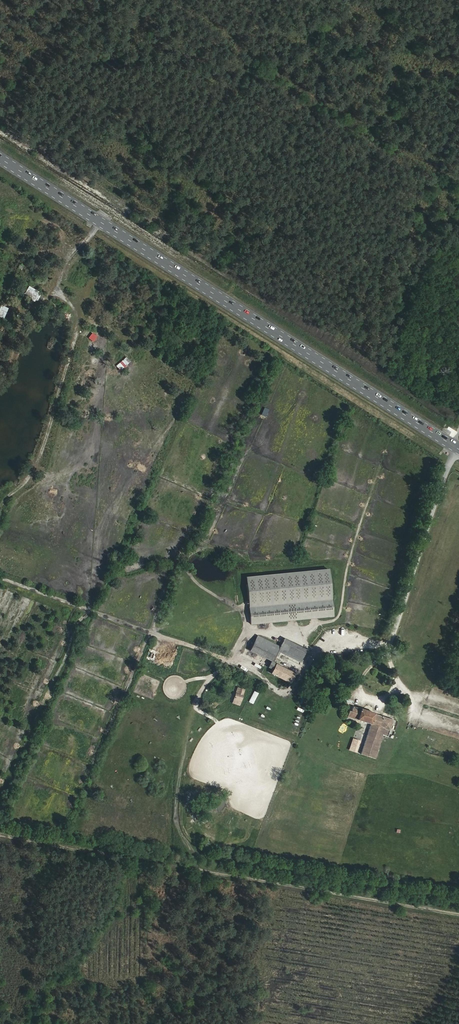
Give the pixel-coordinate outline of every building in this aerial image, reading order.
[(24,295),(36,302),(41,293),(28,286),(24,295)] [(4,319),(8,308),(1,305),(0,307),(0,317),(4,319)] [(120,371),(133,360),(129,355),(115,366),(120,371)] [(266,417),(269,410),(264,408),(261,415),(266,417)] [(238,577),(242,607),(326,596),(322,565),(238,577)] [(242,607),(245,625),(329,613),(326,596),(242,607)] [(276,651),(273,650),(274,648),(275,646),(253,635),(246,650),(269,660),(271,654),(274,655),(276,651)] [(279,638),(274,648),(297,659),(302,648),(279,638)] [(274,648),(273,650),(276,651),(296,661),(297,659),(274,648)] [(291,672),(267,661),(265,666),(269,668),(267,673),(287,681),(289,677),(291,672)] [(231,694),(237,696),(241,687),(235,684),(231,694)] [(390,735),(395,718),(353,704),(349,717),(371,724),(362,753),(377,757),(384,733),(390,735)]
